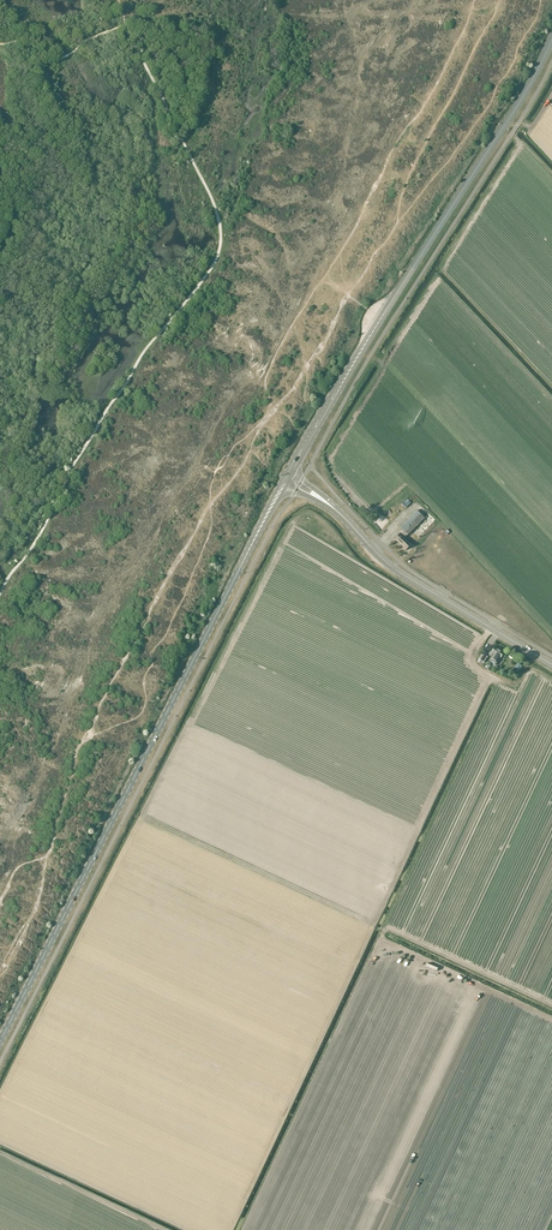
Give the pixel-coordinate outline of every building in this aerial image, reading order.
[(407,499),(402,504),(406,508),(411,503),(407,499)] [(400,527),(404,531),(408,535),(413,530),(420,537),(436,520),(429,514),(429,513),(421,506),(400,527)] [(404,539),(408,535),(404,531),(395,540),(407,551),(411,545),(404,539)] [(495,647),(492,652),(491,651),(489,654),(490,655),(489,655),(492,657),(491,659),(497,663),(500,658),(504,653),(495,647)] [(488,654),(483,652),(478,659),(484,663),(488,657),(487,656),(488,654)] [(522,666),(517,663),(514,668),(519,671),(522,666)]
